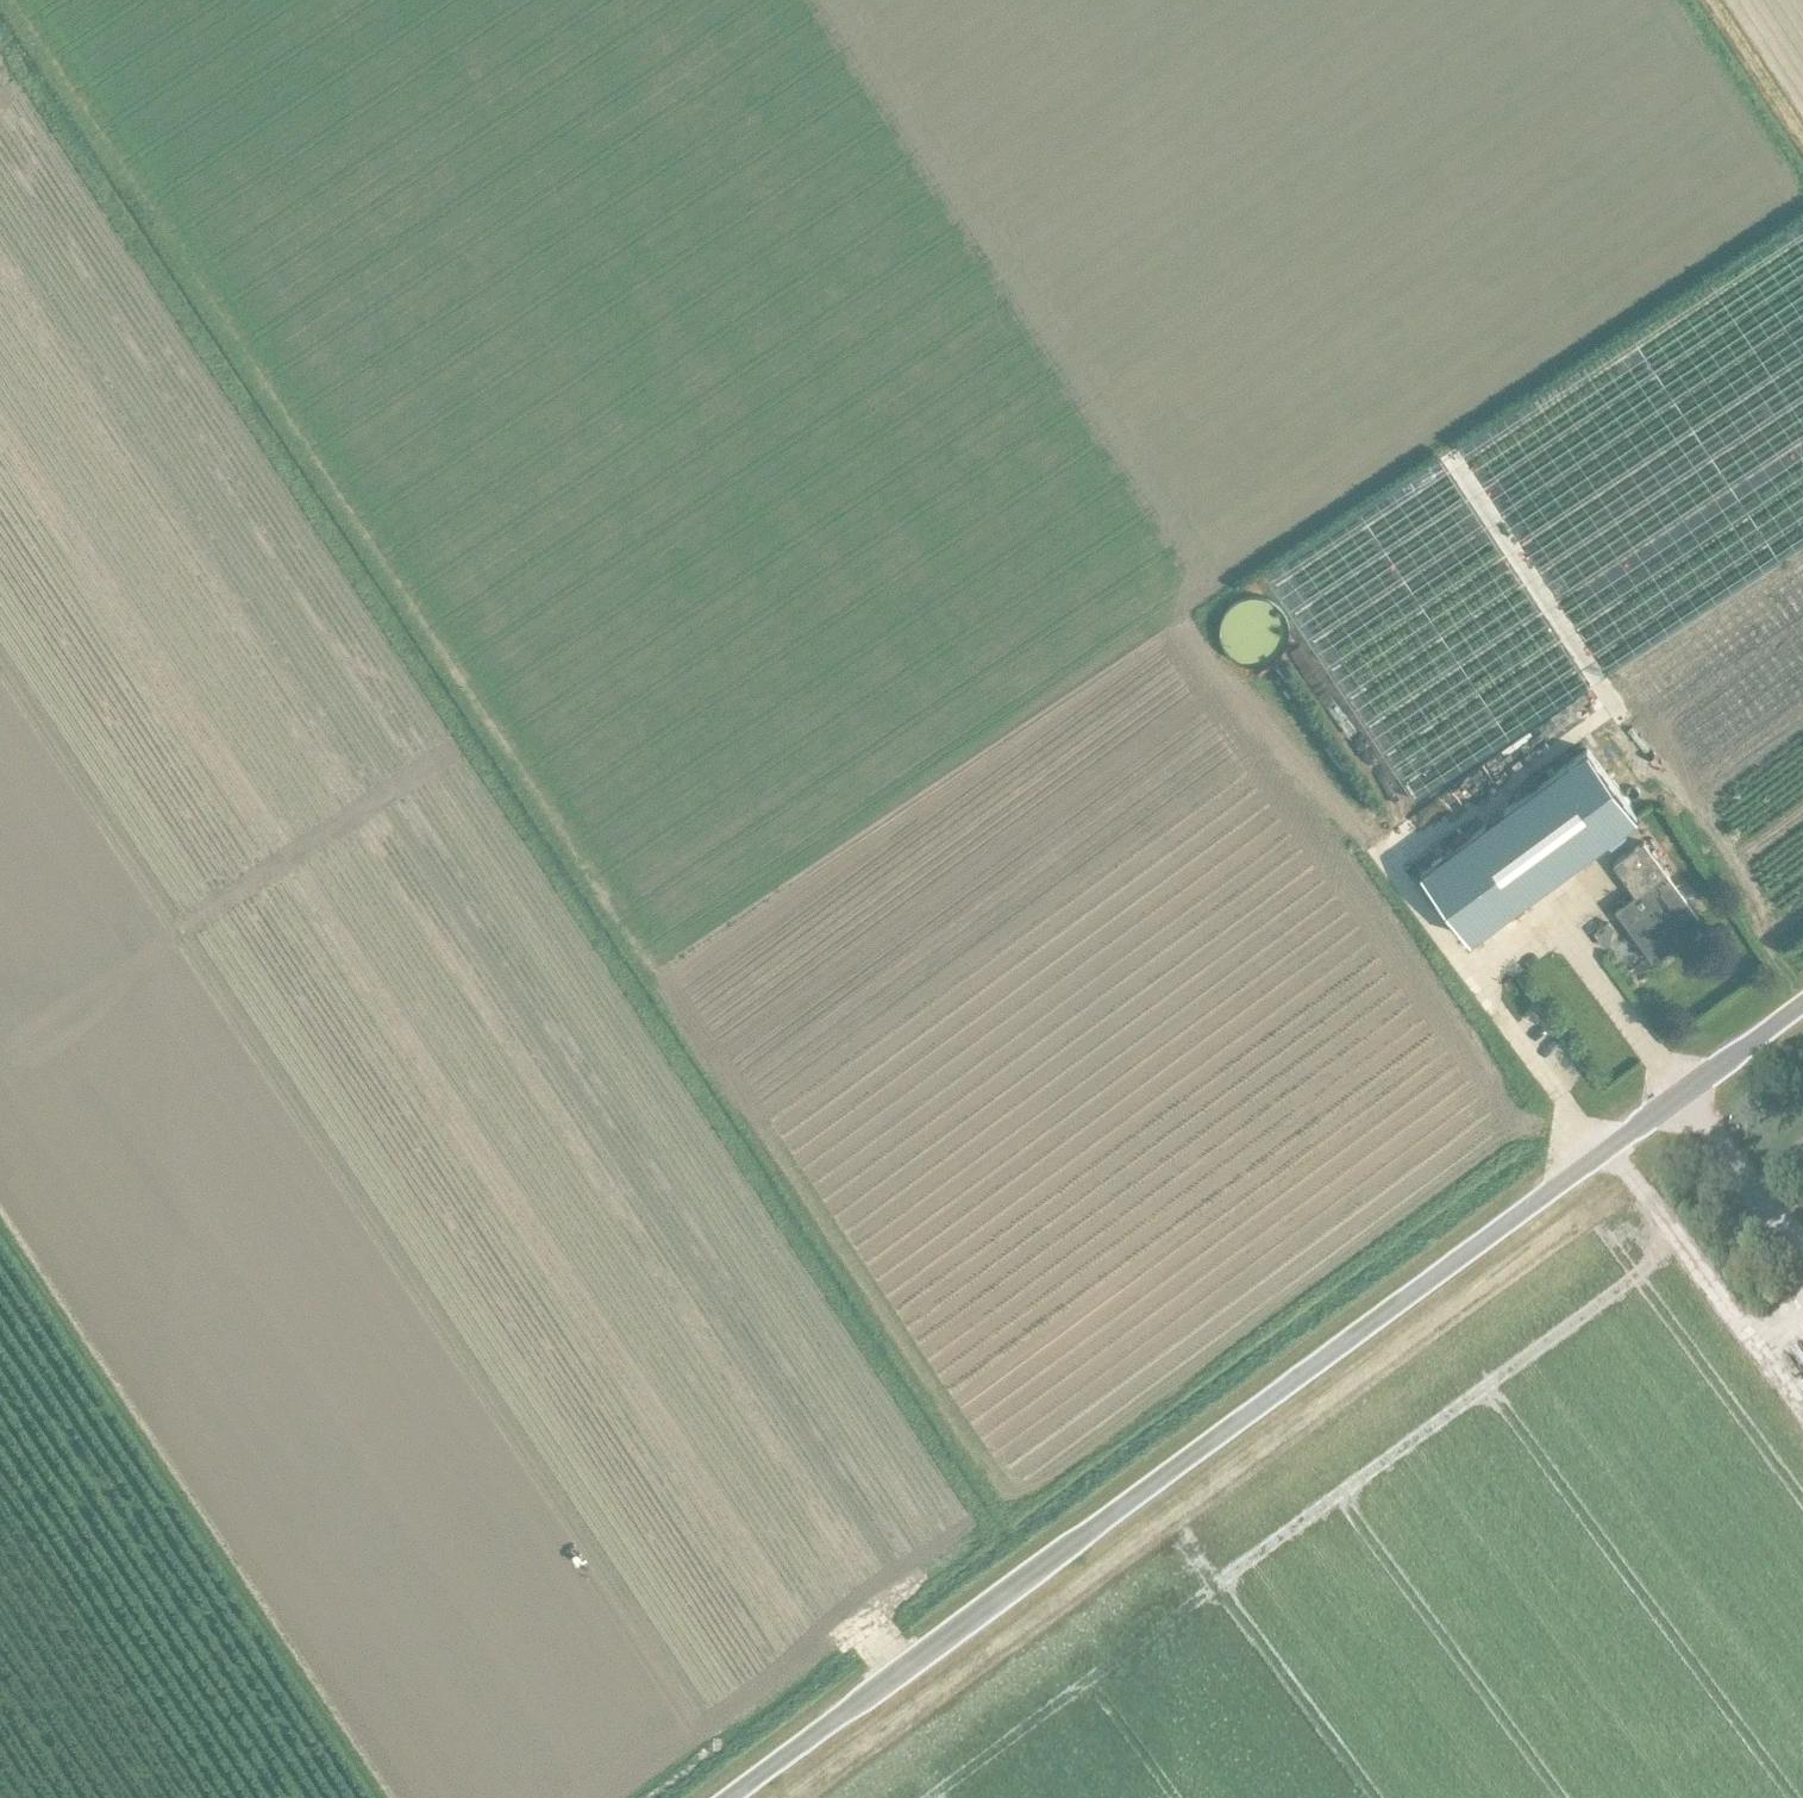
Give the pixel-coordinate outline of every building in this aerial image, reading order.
[(1568,616),(1588,647),(1648,610),(1629,578),(1568,616)] [(1587,749),(1421,871),(1470,938),(1636,816),(1587,749)] [(1672,934),(1697,915),(1643,841),(1612,864),(1634,894),(1614,909),(1652,960),(1677,941),(1672,934)] [(1609,868),(1592,876),(1598,889),(1615,881),(1609,868)] [(1527,949),(1540,941),(1530,924),(1517,931),(1527,949)] [(1786,1235),(1795,1254),(1802,1250),(1802,1227),(1786,1235)]
